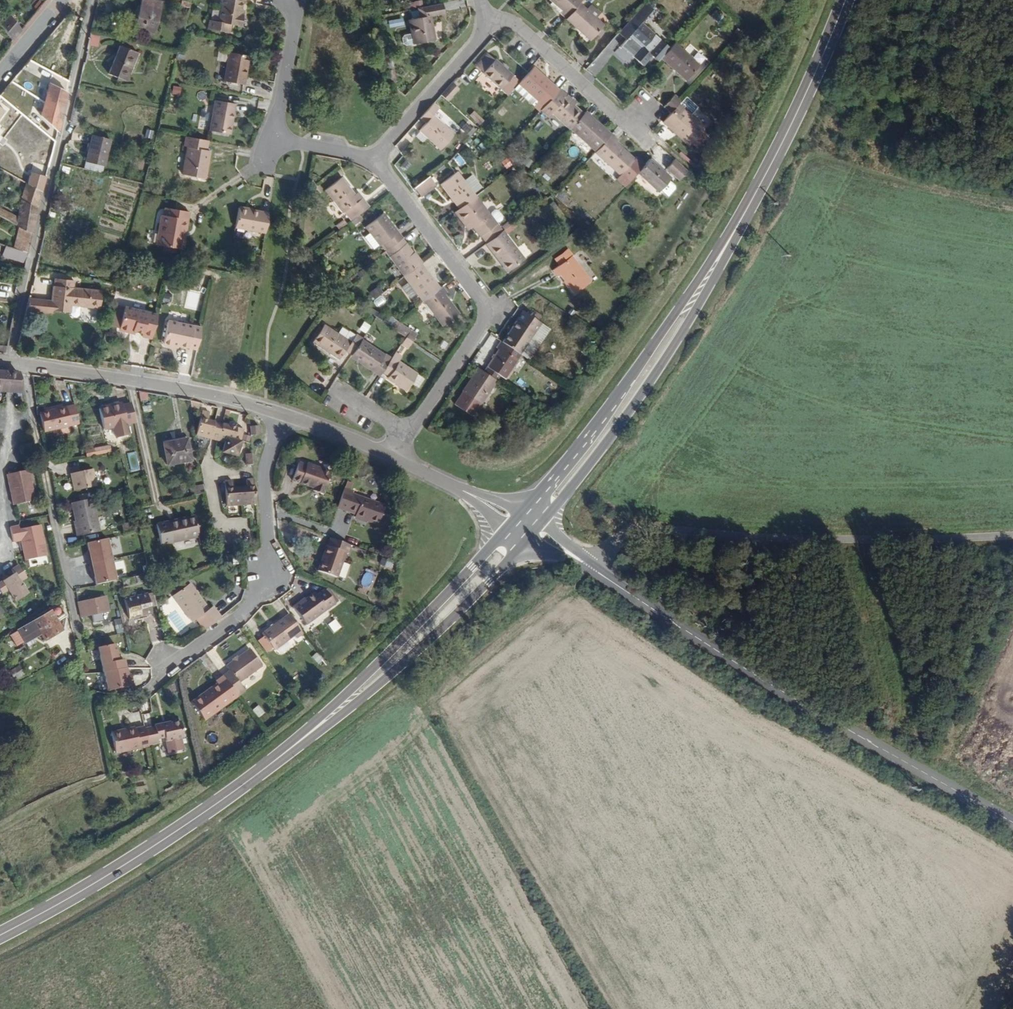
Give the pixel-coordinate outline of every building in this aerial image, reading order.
[(159,35),(166,6),(147,0),(139,29),(159,35)] [(245,0),(223,0),(218,23),(241,27),(244,12),(239,11),(241,3),(244,3),(245,0)] [(565,21),(580,3),(583,0),(547,0),(561,12),(558,15),(565,21)] [(580,3),(565,21),(576,31),(579,27),(591,39),(603,26),(580,3)] [(439,5),(415,10),(417,18),(411,19),(413,27),(408,27),(409,31),(413,31),(416,43),(433,39),(427,16),(441,13),(439,5)] [(649,53),(658,62),(660,60),(669,50),(641,23),(649,14),(642,7),(617,35),(625,41),(630,36),(644,48),(642,50),(647,55),(649,53)] [(710,18),(718,21),(721,12),(713,9),(710,18)] [(13,25),(5,34),(14,45),(22,35),(13,25)] [(579,27),(576,31),(589,42),(591,39),(579,27)] [(669,50),(660,60),(673,71),(674,69),(686,80),(699,67),(674,44),(669,50)] [(139,53),(122,46),(107,77),(119,82),(124,72),(128,74),(139,53)] [(513,91),(520,84),(482,50),(470,64),(508,97),(513,91)] [(248,58),(230,55),(224,84),(243,87),(248,58)] [(557,93),(530,68),(525,72),(528,75),(520,84),(513,91),(532,109),(535,106),(540,111),(557,93)] [(455,89),(450,84),(440,95),(446,100),(455,89)] [(172,85),(170,94),(178,96),(180,87),(172,85)] [(54,147),(67,96),(50,88),(45,107),(30,105),(20,118),(28,125),(34,118),(52,133),(47,140),(54,147)] [(570,128),(583,114),(564,98),(566,97),(559,91),(557,93),(540,111),(540,112),(547,118),(550,114),(569,130),(570,128)] [(674,96),(663,107),(669,112),(671,114),(682,102),(674,96)] [(671,114),(669,112),(661,120),(675,133),(676,131),(691,143),(704,128),(690,117),(697,109),(685,98),(682,102),(671,114)] [(234,106),(214,103),(210,129),(229,133),(234,106)] [(436,109),(431,105),(416,122),(421,126),(412,135),(433,154),(451,134),(431,115),(436,109)] [(472,110),(467,116),(478,125),(482,120),(472,110)] [(596,122),(585,112),(583,114),(570,128),(594,152),(608,137),(594,124),(596,122)] [(608,137),(610,135),(596,122),(594,124),(608,137)] [(676,131),(675,133),(689,145),(691,143),(676,131)] [(637,173),(643,166),(635,157),(633,159),(615,142),(617,140),(610,134),(610,135),(608,137),(594,152),(619,176),(621,174),(628,182),(637,173)] [(113,143),(94,138),(88,162),(108,167),(113,143)] [(206,152),(208,143),(185,138),(183,147),(186,148),(180,176),(203,179),(209,152),(206,152)] [(686,170),(673,158),(665,167),(678,179),(686,170)] [(671,179),(649,159),(643,166),(637,173),(658,192),(660,190),(668,197),(675,190),(675,187),(669,181),(671,179)] [(616,180),(624,187),(628,182),(621,174),(619,176),(616,180)] [(349,209),(355,218),(367,209),(361,200),(358,201),(341,178),(323,191),(341,215),(349,209)] [(440,191),(456,211),(473,198),(458,178),(440,191)] [(427,195),(419,185),(411,191),(418,201),(427,195)] [(38,214),(42,196),(26,187),(18,221),(17,228),(34,236),(38,214)] [(456,211),(453,213),(463,227),(467,224),(470,229),(477,239),(479,237),(484,245),(500,233),(473,198),(456,211)] [(181,231),(185,231),(189,212),(165,208),(164,216),(162,216),(156,244),(182,248),(184,239),(180,238),(181,231)] [(232,227),(263,234),(267,214),(236,209),(232,227)] [(17,228),(18,221),(0,212),(0,219),(13,226),(17,228)] [(383,246),(386,250),(400,239),(381,215),(364,228),(368,234),(363,238),(372,251),(378,246),(379,248),(383,246)] [(30,247),(34,236),(17,228),(13,226),(9,236),(30,247)] [(484,245),(483,246),(495,262),(498,260),(507,270),(520,260),(500,233),(484,245)] [(386,250),(384,252),(403,277),(419,264),(400,239),(386,250)] [(26,264),(27,255),(13,252),(8,250),(6,250),(4,258),(26,264)] [(554,259),(558,264),(570,255),(566,250),(554,259)] [(570,255),(558,264),(550,269),(556,277),(558,275),(572,293),(588,280),(570,255)] [(498,260),(495,262),(504,272),(507,270),(498,260)] [(419,264),(403,277),(421,302),(438,289),(419,264)] [(38,301),(36,313),(49,316),(50,312),(68,316),(67,320),(77,322),(79,311),(98,315),(102,298),(75,292),(76,284),(57,280),(51,304),(38,301)] [(438,289),(421,302),(440,326),(457,314),(442,296),(445,293),(441,287),(438,289)] [(381,295),(374,302),(381,309),(388,302),(381,295)] [(32,300),(30,311),(36,313),(38,301),(32,300)] [(140,338),(150,340),(155,316),(123,309),(117,332),(127,334),(127,332),(141,335),(140,338)] [(498,342),(516,354),(536,325),(518,312),(498,342)] [(182,348),(195,350),(199,328),(167,321),(161,346),(176,349),(177,347),(182,348)] [(358,330),(364,333),(369,325),(362,321),(358,330)] [(404,338),(410,341),(414,335),(408,332),(404,338)] [(341,356),(348,360),(355,350),(357,347),(351,343),(349,345),(336,337),(332,343),(318,334),(306,353),(333,369),(339,359),(341,356)] [(407,347),(410,341),(404,338),(401,343),(407,347)] [(503,378),(518,355),(516,354),(498,342),(494,348),(497,350),(481,373),(494,382),(499,375),(503,378)] [(346,364),(345,366),(374,384),(377,380),(382,371),(375,366),(377,363),(355,350),(348,360),(346,364)] [(135,353),(133,366),(144,368),(146,355),(135,353)] [(182,361),(180,373),(190,375),(192,363),(182,361)] [(382,371),(377,380),(382,383),(380,387),(399,399),(411,381),(392,369),(395,364),(389,361),(382,371)] [(479,404),(494,382),(481,373),(476,370),(461,392),(463,393),(454,406),(472,417),(480,405),(479,404)] [(21,378),(0,377),(0,395),(25,397),(21,378)] [(131,403),(99,410),(104,429),(114,427),(117,437),(130,434),(128,425),(135,423),(131,403)] [(81,427),(76,409),(42,417),(46,435),(81,427)] [(208,414),(200,413),(195,438),(223,445),(219,459),(233,463),(242,431),(206,422),(208,414)] [(257,426),(247,424),(248,436),(257,436),(257,426)] [(186,439),(164,444),(168,464),(190,460),(186,439)] [(23,458),(37,455),(35,446),(21,449),(23,458)] [(92,461),(111,457),(110,451),(91,455),(92,461)] [(134,452),(127,453),(130,469),(138,467),(134,452)] [(328,476),(305,468),(304,471),(297,468),(292,485),(310,492),(309,494),(321,498),(328,476)] [(98,490),(94,473),(73,478),(77,495),(98,490)] [(36,503),(30,474),(9,478),(15,509),(29,506),(29,504),(36,503)] [(225,508),(255,506),(253,480),(245,481),(246,488),(232,489),(231,483),(223,483),(225,508)] [(188,500),(205,496),(203,487),(185,490),(188,500)] [(351,493),(342,489),(335,511),(351,516),(350,520),(377,529),(383,509),(350,498),(351,493)] [(123,505),(122,497),(114,498),(116,507),(123,505)] [(100,535),(94,503),(74,507),(81,540),(100,535)] [(196,517),(179,521),(180,526),(197,522),(196,517)] [(180,526),(179,521),(155,526),(159,547),(200,538),(197,522),(180,526)] [(48,558),(42,529),(21,533),(20,529),(12,531),(15,546),(23,545),(27,565),(41,562),(41,559),(48,558)] [(107,540),(86,544),(95,584),(115,580),(107,540)] [(344,557),(347,548),(329,541),(326,549),(324,549),(316,573),(333,580),(341,556),(344,557)] [(131,578),(149,574),(148,568),(130,572),(131,578)] [(20,569),(13,574),(15,577),(0,587),(0,593),(3,598),(9,594),(17,606),(29,598),(21,586),(28,582),(20,569)] [(123,587),(151,581),(149,574),(131,578),(121,580),(123,587)] [(193,621),(200,631),(217,619),(209,609),(206,612),(188,586),(170,599),(189,624),(193,621)] [(293,611),(303,629),(335,610),(326,595),(317,600),(315,597),(293,611)] [(153,618),(149,598),(125,603),(129,623),(153,618)] [(108,600),(79,606),(82,619),(92,617),(94,625),(103,623),(101,615),(111,614),(108,600)] [(66,618),(61,610),(21,635),(31,652),(38,648),(35,643),(42,638),(46,644),(62,634),(56,624),(66,618)] [(301,636),(288,616),(259,636),(270,650),(293,636),(296,639),(301,636)] [(107,691),(130,686),(124,659),(119,661),(115,644),(97,648),(107,691)] [(228,673),(221,678),(235,697),(243,692),(238,686),(260,669),(248,651),(225,668),(228,673)] [(318,665),(322,661),(315,653),(311,657),(318,665)] [(19,667),(9,671),(11,679),(22,676),(19,667)] [(235,697),(221,678),(213,683),(215,686),(190,703),(202,721),(235,697)] [(257,718),(263,713),(258,706),(252,710),(257,718)] [(146,733),(149,748),(159,746),(159,742),(166,741),(170,757),(185,753),(182,741),(185,740),(181,724),(172,726),(172,725),(155,729),(155,730),(146,733)] [(117,757),(149,750),(149,748),(146,733),(145,730),(136,732),(136,730),(112,735),(117,757)]
